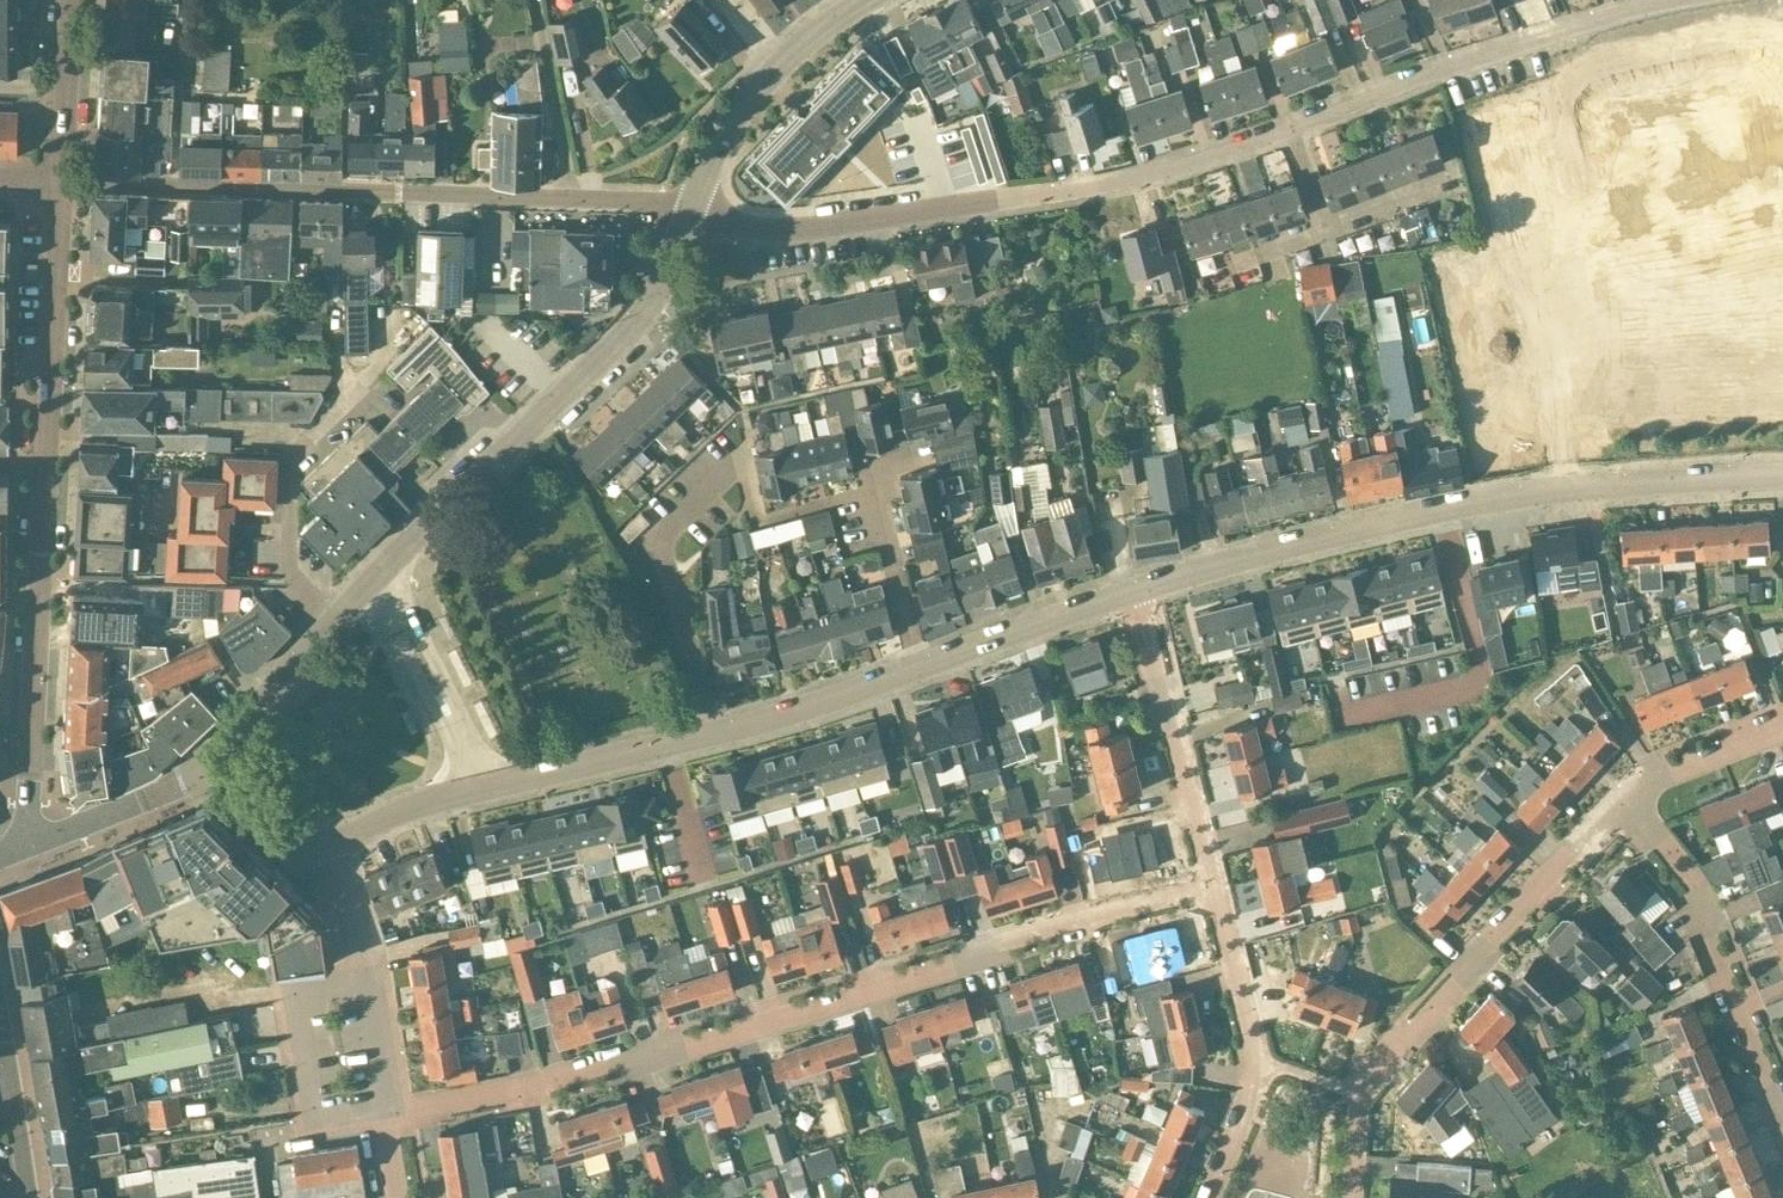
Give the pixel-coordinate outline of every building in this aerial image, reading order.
[(17,0),(0,0),(0,72),(18,72),(17,0)] [(160,13),(179,14),(180,1),(147,0),(109,0),(108,9),(155,13),(160,13)] [(784,0),(758,0),(767,12),(784,0)] [(950,2),(937,9),(971,76),(983,70),(972,46),(970,46),(967,41),(984,32),(968,0),(950,0),(950,2)] [(992,2),(1002,24),(1030,10),(1040,32),(1052,26),(1039,0),(996,0),(992,2)] [(1052,26),(1063,48),(1077,43),(1056,0),(1039,0),(1052,26)] [(1081,13),(1097,5),(1105,23),(1118,17),(1111,0),(1075,0),(1081,13)] [(1163,14),(1157,0),(1137,0),(1146,21),(1163,14)] [(1246,12),(1263,8),(1262,0),(1243,0),(1246,12)] [(1339,23),(1329,0),(1305,0),(1318,32),(1339,23)] [(1339,23),(1359,15),(1353,0),(1329,0),(1339,23)] [(1400,15),(1406,13),(1401,0),(1389,0),(1359,12),(1366,29),(1364,29),(1376,58),(1412,43),(1400,15)] [(1439,32),(1468,22),(1461,0),(1429,0),(1439,32)] [(1468,22),(1497,13),(1492,0),(1461,0),(1468,22)] [(700,72),(725,49),(682,4),(655,29),(685,60),(686,58),(700,72)] [(1298,8),(1285,14),(1312,82),(1339,71),(1326,36),(1312,41),(1298,8)] [(108,9),(105,50),(150,54),(152,55),(155,13),(108,9)] [(438,10),(443,71),(471,69),(467,20),(459,20),(458,9),(438,10)] [(912,22),(908,23),(921,50),(916,53),(915,58),(934,96),(971,76),(937,9),(923,16),(919,14),(912,17),(912,22)] [(1170,18),(1174,34),(1186,68),(1200,63),(1184,14),(1170,18)] [(1273,43),(1274,57),(1271,58),(1285,93),(1312,82),(1285,14),(1271,20),(1280,40),(1273,43)] [(581,16),(547,24),(557,65),(591,57),(581,16)] [(1265,20),(1250,26),(1258,48),(1273,42),(1265,20)] [(624,27),(612,35),(630,61),(642,53),(642,52),(648,46),(629,24),(625,28),(624,27)] [(1244,53),(1258,48),(1250,26),(1236,32),(1244,53)] [(1172,72),(1186,68),(1174,34),(1170,36),(1173,45),(1164,48),(1172,72)] [(1256,65),(1243,69),(1230,35),(1217,40),(1240,109),(1268,100),(1256,65)] [(1212,119),(1240,109),(1217,40),(1203,45),(1210,64),(1199,67),(1200,83),(1212,119)] [(1769,40),(1742,41),(1744,95),(1772,93),(1769,40)] [(1742,41),(1717,42),(1719,96),(1744,95),(1742,41)] [(1717,42),(1691,44),(1694,97),(1719,96),(1717,42)] [(985,51),(998,80),(1015,72),(1002,43),(985,51)] [(200,46),(199,86),(227,86),(227,47),(200,46)] [(776,135),(749,164),(790,203),(842,149),(841,147),(853,135),(854,136),(906,82),(868,46),(856,60),(851,56),(813,97),(817,101),(805,114),(800,109),(786,124),(790,128),(780,139),(776,135)] [(1639,46),(1612,47),(1615,101),(1641,100),(1639,46)] [(105,50),(102,91),(172,96),(174,80),(148,78),(150,54),(105,50)] [(376,92),(373,52),(343,53),(344,93),(376,92)] [(1080,57),(1087,79),(1102,74),(1095,52),(1080,57)] [(1182,89),(1169,93),(1155,52),(1140,56),(1166,133),(1193,124),(1182,89)] [(1138,143),(1166,133),(1140,56),(1125,62),(1138,103),(1126,107),(1138,143)] [(408,58),(408,72),(437,70),(436,57),(408,58)] [(908,57),(894,63),(901,76),(914,69),(908,57)] [(494,112),(494,146),(478,146),(479,168),(494,168),(494,184),(539,186),(542,112),(535,60),(514,60),(521,112),(494,112)] [(624,131),(650,112),(627,81),(616,89),(601,68),(584,80),(599,101),(591,107),(603,123),(613,116),(624,131)] [(1003,79),(1014,112),(1034,106),(1023,73),(1003,79)] [(446,75),(430,75),(410,77),(414,134),(404,133),(403,172),(433,173),(435,133),(432,97),(448,96),(446,75)] [(918,81),(909,85),(915,98),(924,94),(918,81)] [(1537,89),(1507,101),(1522,140),(1553,128),(1537,89)] [(170,135),(172,96),(102,91),(99,132),(128,134),(128,133),(170,135)] [(376,171),(403,172),(404,133),(403,133),(403,115),(405,92),(387,91),(385,113),(385,133),(377,133),(376,171)] [(1094,105),(1080,109),(1075,92),(1059,97),(1065,114),(1063,115),(1075,150),(1105,141),(1094,105)] [(180,99),(181,122),(199,122),(198,98),(180,99)] [(320,100),(320,114),(342,114),(342,100),(320,100)] [(348,171),(376,171),(377,133),(369,133),(369,102),(351,101),(350,132),(349,133),(348,171)] [(1507,101),(1475,113),(1490,153),(1522,140),(1507,101)] [(303,104),(274,104),(274,116),(302,116),(303,104)] [(18,157),(19,111),(0,111),(0,157),(18,157)] [(262,134),(235,133),(235,112),(222,112),(221,178),(261,179),(262,134)] [(984,112),(975,115),(979,128),(988,125),(984,112)] [(970,124),(961,127),(966,140),(975,137),(970,124)] [(988,125),(979,128),(984,142),(993,139),(988,125)] [(1553,128),(1522,140),(1536,178),(1567,166),(1553,128)] [(1433,131),(1405,142),(1417,174),(1445,163),(1433,131)] [(96,173),(162,174),(162,161),(171,161),(171,135),(170,135),(128,133),(128,134),(99,132),(96,173)] [(181,146),(179,177),(221,178),(222,133),(200,132),(200,147),(181,146)] [(302,136),(278,135),(262,134),(261,179),(301,179),(302,143),(302,136)] [(323,143),(302,143),(301,179),(342,180),(342,137),(323,136),(323,143)] [(975,137),(966,140),(970,154),(979,151),(975,137)] [(993,139),(984,142),(988,155),(998,152),(993,139)] [(1522,140),(1490,153),(1504,190),(1536,178),(1522,140)] [(1389,185),(1417,174),(1405,142),(1377,153),(1389,185)] [(1770,144),(1772,170),(1782,170),(1782,144),(1770,144)] [(979,151),(970,154),(975,167),(984,164),(979,151)] [(998,152),(988,155),(993,169),(1002,166),(998,152)] [(1361,196),(1389,185),(1377,153),(1348,164),(1361,196)] [(984,164),(975,167),(980,181),(988,178),(984,164)] [(1332,207),(1361,196),(1348,164),(1319,175),(1332,207)] [(1002,166),(993,169),(998,183),(1007,179),(1002,166)] [(1772,170),(1773,196),(1782,195),(1782,170),(1772,170)] [(1297,183),(1267,193),(1278,225),(1307,215),(1297,183)] [(1267,193),(1239,202),(1250,234),(1278,225),(1267,193)] [(128,194),(128,195),(95,194),(94,216),(143,219),(149,220),(150,195),(128,194)] [(1773,196),(1774,222),(1782,221),(1782,195),(1773,196)] [(192,198),(191,240),(242,242),(243,199),(192,198)] [(294,201),(243,199),(242,242),(241,275),(291,276),(294,201)] [(328,278),(344,278),(344,227),(344,203),(302,201),(301,244),(326,244),(326,255),(329,255),(328,278)] [(1239,202),(1211,212),(1221,244),(1250,234),(1239,202)] [(1192,254),(1221,244),(1211,212),(1182,222),(1192,254)] [(149,226),(149,220),(143,219),(94,216),(92,258),(126,259),(126,243),(143,244),(143,225),(149,226)] [(1774,222),(1775,247),(1782,247),(1782,221),(1774,222)] [(11,268),(12,222),(0,222),(0,340),(10,340),(10,284),(11,268)] [(370,347),(369,267),(377,267),(375,227),(344,227),(344,278),(346,348),(370,347)] [(171,229),(170,260),(187,260),(189,260),(189,230),(171,229)] [(1164,290),(1166,290),(1170,309),(1190,303),(1185,285),(1175,249),(1161,253),(1154,229),(1124,238),(1134,275),(1158,268),(1164,290)] [(416,300),(429,301),(429,316),(445,317),(446,301),(462,302),(464,231),(420,230),(418,271),(405,270),(404,299),(416,300)] [(513,231),(512,265),(530,265),(530,299),(530,307),(547,308),(609,308),(610,281),(611,232),(513,231)] [(922,286),(952,279),(957,303),(976,298),(972,275),(987,272),(979,234),(963,238),(963,237),(913,248),(922,286)] [(167,259),(166,259),(166,240),(146,240),(146,258),(138,258),(138,273),(166,274),(167,259)] [(169,260),(168,273),(187,274),(187,260),(170,260),(169,260)] [(1299,266),(1308,322),(1340,317),(1329,261),(1299,266)] [(205,286),(189,286),(189,342),(200,343),(209,344),(210,317),(244,316),(243,280),(204,280),(205,286)] [(95,338),(131,340),(131,345),(151,345),(152,335),(153,335),(155,288),(99,285),(96,283),(88,295),(90,296),(88,327),(86,328),(93,339),(95,338)] [(876,335),(891,331),(895,348),(922,343),(916,313),(901,316),(896,289),(867,295),(876,335)] [(516,311),(517,291),(472,290),(472,310),(516,311)] [(864,355),(860,338),(876,335),(867,295),(839,302),(851,358),(864,355)] [(1381,357),(1404,353),(1394,295),(1371,299),(1381,357)] [(820,347),(835,343),(839,361),(851,358),(839,302),(811,308),(820,347)] [(805,350),(820,347),(811,308),(770,316),(783,373),(797,370),(799,377),(809,375),(805,350)] [(757,379),(783,373),(770,316),(769,311),(743,316),(754,369),(757,379)] [(736,373),(754,369),(743,316),(716,322),(717,327),(711,328),(717,356),(721,373),(734,369),(736,373)] [(323,344),(323,322),(298,322),(298,344),(323,344)] [(320,512),(302,529),(337,565),(359,544),(363,548),(374,538),(377,542),(412,508),(389,485),(401,473),(396,468),(470,397),(477,404),(490,392),(460,354),(432,325),(387,367),(396,377),(408,390),(430,370),(437,377),(379,432),(368,421),(347,441),(344,438),(338,444),(340,446),(302,482),(314,495),(309,500),(320,512)] [(10,390),(10,340),(0,340),(0,390),(10,390)] [(134,382),(134,377),(153,377),(153,362),(199,363),(200,343),(189,342),(168,342),(168,345),(151,345),(131,345),(87,344),(86,380),(134,382)] [(720,400),(708,387),(680,357),(659,378),(687,407),(698,396),(710,409),(720,400)] [(291,373),(291,390),(187,387),(159,386),(156,387),(156,388),(85,386),(84,427),(156,429),(156,424),(185,425),(186,419),(311,421),(324,397),(323,393),(332,377),(332,374),(291,373)] [(676,417),(687,407),(659,378),(638,397),(678,439),(687,430),(676,417)] [(835,393),(840,412),(843,426),(857,423),(865,453),(895,446),(884,401),(868,405),(864,387),(835,393)] [(645,446),(657,435),(676,456),(685,447),(678,439),(638,397),(617,417),(645,446)] [(952,418),(947,398),(901,408),(908,439),(944,431),(945,436),(973,429),(969,413),(952,418)] [(1330,426),(1325,399),(1305,403),(1311,430),(1330,426)] [(727,400),(718,408),(726,417),(735,408),(727,400)] [(1046,448),(1066,445),(1060,403),(1040,406),(1046,448)] [(1289,444),(1309,440),(1302,406),(1279,411),(1282,426),(1285,425),(1289,444)] [(0,407),(0,453),(9,453),(9,407),(0,407)] [(1223,416),(1224,420),(1227,433),(1228,432),(1228,437),(1257,430),(1252,409),(1223,416)] [(854,473),(843,426),(840,412),(826,416),(830,434),(814,438),(824,481),(854,473)] [(633,457),(645,446),(617,417),(596,437),(636,479),(645,470),(633,457)] [(1210,436),(1227,433),(1224,420),(1197,426),(1199,435),(1209,432),(1210,436)] [(1181,551),(1174,512),(1190,510),(1181,449),(1178,449),(1173,421),(1154,425),(1158,450),(1146,453),(1145,445),(1118,450),(1123,481),(1147,477),(1150,495),(1132,497),(1135,515),(1130,516),(1137,559),(1181,551)] [(810,422),(796,425),(795,423),(781,426),(781,429),(797,487),(824,481),(814,438),(810,422)] [(1456,447),(1440,450),(1438,446),(1419,450),(1414,426),(1392,431),(1404,488),(1406,499),(1465,487),(1456,447)] [(78,442),(77,491),(78,491),(117,492),(118,472),(133,473),(134,447),(232,452),(233,434),(190,432),(190,434),(157,432),(157,431),(118,429),(117,444),(83,442),(78,442)] [(798,491),(797,487),(781,429),(769,432),(773,452),(757,455),(767,498),(798,491)] [(1376,453),(1370,454),(1378,493),(1404,488),(1392,431),(1373,435),(1376,453)] [(1339,442),(1341,460),(1349,499),(1378,493),(1370,454),(1366,436),(1339,442)] [(627,487),(636,479),(596,437),(575,457),(602,486),(615,475),(627,487)] [(1257,482),(1240,486),(1249,525),(1278,517),(1262,453),(1260,443),(1243,447),(1245,458),(1244,459),(1248,478),(1256,476),(1257,482)] [(1304,470),(1297,472),(1307,510),(1334,503),(1319,444),(1299,448),(1304,470)] [(1297,472),(1281,476),(1278,465),(1284,464),(1280,449),(1262,453),(1278,517),(1307,510),(1297,472)] [(117,494),(117,492),(78,491),(77,541),(76,575),(227,578),(229,538),(268,540),(268,539),(223,536),(224,516),(234,517),(233,523),(269,525),(269,524),(234,522),(235,517),(235,504),(256,505),(257,499),(276,500),(278,459),(226,456),(225,479),(183,477),(180,534),(170,533),(170,543),(140,542),(139,550),(129,549),(130,494),(117,494)] [(1206,472),(1211,494),(1222,532),(1249,525),(1240,486),(1233,488),(1227,466),(1206,472)] [(946,495),(950,494),(965,491),(961,473),(946,476),(944,467),(901,477),(907,502),(907,503),(946,494),(946,495)] [(990,474),(994,501),(1015,498),(1013,486),(1011,470),(1010,470),(990,474)] [(8,609),(9,574),(8,541),(9,508),(8,473),(0,473),(0,608),(8,609)] [(1030,481),(1014,484),(1014,485),(1018,509),(1033,507),(1030,483),(1030,481)] [(984,500),(982,485),(971,488),(974,502),(984,500)] [(952,520),(946,495),(946,494),(907,503),(907,502),(902,503),(909,531),(952,520)] [(1078,509),(1051,517),(1068,574),(1096,566),(1078,509)] [(829,510),(802,518),(806,532),(808,540),(835,533),(829,510)] [(629,542),(632,539),(650,522),(642,513),(624,529),(620,532),(629,542)] [(1035,522),(1022,526),(1029,551),(1039,583),(1068,574),(1051,517),(1035,522)] [(802,518),(774,525),(778,541),(806,532),(802,518)] [(142,537),(160,537),(160,520),(143,520),(142,537)] [(1747,522),(1730,523),(1732,553),(1769,551),(1767,520),(1747,521),(1747,522)] [(999,521),(973,530),(980,549),(997,598),(1024,589),(1012,553),(1006,537),(999,521)] [(1624,529),(1620,530),(1622,561),(1639,560),(1640,588),(1661,586),(1663,586),(1662,578),(1661,558),(1658,528),(1641,529),(1641,528),(1638,529),(1637,523),(1634,521),(1626,521),(1623,524),(1624,529)] [(1696,556),(1732,553),(1730,523),(1713,524),(1713,523),(1694,525),(1696,556)] [(781,553),(778,541),(774,525),(750,532),(757,553),(758,559),(781,553)] [(1661,558),(1696,556),(1694,525),(1674,526),(1674,527),(1658,528),(1661,558)] [(1598,559),(1579,561),(1573,527),(1530,534),(1535,568),(1555,565),(1559,589),(1579,586),(1575,562),(1578,562),(1582,590),(1602,587),(1598,559)] [(912,554),(941,544),(935,528),(907,537),(912,554)] [(727,566),(727,536),(709,535),(708,566),(727,566)] [(951,558),(956,572),(968,608),(997,598),(980,549),(951,558)] [(947,551),(935,554),(941,573),(918,580),(923,594),(920,595),(925,608),(927,607),(932,620),(962,610),(948,571),(950,570),(947,551)] [(1409,612),(1445,602),(1432,553),(1398,562),(1409,612)] [(1482,576),(1471,579),(1483,635),(1494,633),(1502,631),(1497,607),(1525,600),(1524,596),(1525,596),(1525,595),(1517,559),(1479,567),(1482,576)] [(1409,612),(1398,562),(1369,570),(1368,568),(1366,569),(1377,620),(1409,612)] [(1377,620),(1366,569),(1334,577),(1334,579),(1345,628),(1377,620)] [(1748,572),(1734,573),(1735,591),(1749,588),(1748,572)] [(1722,590),(1735,591),(1734,573),(1721,574),(1722,590)] [(841,576),(821,582),(831,612),(828,613),(839,651),(866,643),(855,605),(857,604),(853,591),(852,587),(845,589),(841,576)] [(1675,578),(1662,578),(1663,586),(1661,586),(1662,595),(1676,594),(1675,578)] [(1334,579),(1304,586),(1315,636),(1345,628),(1334,579)] [(144,598),(144,607),(173,608),(174,584),(145,583),(145,593),(144,598)] [(853,591),(857,604),(855,605),(866,643),(894,634),(883,597),(879,583),(853,591)] [(206,610),(205,617),(218,618),(223,618),(224,587),(224,586),(206,586),(206,610)] [(706,589),(713,643),(721,681),(749,675),(741,637),(736,610),(732,587),(727,587),(727,586),(706,589)] [(1315,636),(1304,586),(1271,595),(1283,644),(1315,636)] [(828,613),(827,613),(820,590),(803,596),(806,607),(800,609),(803,620),(801,621),(812,659),(839,651),(828,613)] [(74,595),(73,638),(143,642),(144,607),(144,598),(107,596),(74,595)] [(244,614),(240,610),(219,631),(239,662),(241,666),(244,668),(247,670),(251,670),(254,669),(257,667),(259,666),(292,632),(254,595),(253,596),(257,600),(244,614)] [(1226,606),(1224,607),(1233,644),(1234,644),(1236,649),(1250,646),(1249,639),(1262,636),(1252,599),(1238,603),(1237,600),(1235,597),(1225,599),(1225,603),(1226,606)] [(1641,628),(1635,599),(1616,603),(1622,632),(1641,628)] [(801,621),(796,622),(790,601),(773,606),(779,627),(775,629),(786,666),(812,659),(801,621)] [(1224,607),(1195,614),(1204,650),(1206,650),(1209,659),(1235,652),(1233,644),(1224,607)] [(1608,627),(1605,610),(1592,613),(1596,630),(1608,627)] [(755,634),(741,637),(749,675),(777,669),(769,631),(765,614),(751,616),(755,634)] [(1690,632),(1685,617),(1670,622),(1675,637),(1690,632)] [(1773,625),(1759,631),(1769,655),(1782,650),(1773,625)] [(169,642),(143,642),(73,638),(67,748),(74,791),(72,792),(80,800),(81,799),(117,793),(157,775),(164,768),(162,764),(179,748),(183,751),(219,716),(192,688),(187,679),(222,662),(208,639),(170,657),(167,646),(168,646),(169,642)] [(1112,659),(1106,661),(1098,639),(1064,651),(1072,676),(1071,676),(1078,695),(1120,681),(1112,659)] [(1434,640),(1419,644),(1421,653),(1436,649),(1434,640)] [(1707,645),(1713,659),(1724,655),(1718,641),(1707,645)] [(1274,695),(1289,691),(1278,643),(1263,646),(1274,695)] [(1421,653),(1419,644),(1407,646),(1409,655),(1421,653)] [(1703,663),(1713,659),(1707,645),(1698,649),(1703,663)] [(1646,653),(1650,666),(1669,717),(1698,706),(1688,679),(1674,685),(1669,673),(1664,660),(1662,661),(1661,658),(1662,658),(1660,652),(1655,653),(1654,650),(1646,653)] [(1370,655),(1355,658),(1357,667),(1372,664),(1370,655)] [(1357,667),(1355,658),(1343,661),(1345,670),(1357,667)] [(1744,659),(1716,669),(1726,696),(1754,685),(1744,659)] [(1043,706),(1041,700),(1043,700),(1030,665),(995,678),(996,678),(975,686),(1000,767),(1027,756),(1013,717),(1043,706)] [(1643,727),(1669,717),(1650,666),(1640,669),(1650,694),(1633,700),(1643,727)] [(1716,669),(1688,679),(1698,706),(1726,696),(1716,669)] [(1595,717),(1609,707),(1584,672),(1571,681),(1579,692),(1578,692),(1595,717)] [(1292,689),(1306,685),(1304,679),(1304,676),(1290,679),(1292,689)] [(1257,677),(1243,681),(1248,702),(1262,699),(1257,677)] [(1219,710),(1248,702),(1243,681),(1214,688),(1219,710)] [(1276,713),(1305,706),(1303,700),(1317,697),(1314,686),(1272,697),(1276,713)] [(957,741),(963,739),(973,773),(993,767),(988,752),(989,752),(971,694),(945,703),(957,741)] [(927,809),(931,820),(945,815),(941,802),(946,800),(937,770),(962,762),(956,741),(957,741),(945,703),(916,712),(929,755),(912,761),(927,809)] [(1272,717),(1255,722),(1223,730),(1232,764),(1264,756),(1260,739),(1277,735),(1272,717)] [(1567,717),(1559,726),(1599,763),(1619,741),(1598,722),(1586,734),(1567,717)] [(1570,752),(1557,766),(1578,785),(1599,763),(1559,726),(1552,719),(1544,728),(1570,752)] [(1071,721),(1057,725),(1059,735),(1074,732),(1071,721)] [(1085,728),(1096,771),(1135,761),(1127,732),(1110,736),(1107,723),(1085,728)] [(844,737),(858,785),(890,776),(876,727),(844,737)] [(844,737),(812,746),(826,795),(858,785),(844,737)] [(1461,769),(1498,803),(1509,791),(1479,763),(1476,766),(1474,764),(1479,758),(1488,766),(1500,754),(1488,742),(1477,754),(1475,753),(1461,769)] [(780,755),(794,804),(826,795),(812,746),(780,755)] [(885,749),(890,776),(904,773),(898,746),(885,749)] [(762,813),(794,804),(780,755),(749,764),(748,762),(747,762),(762,813)] [(1285,766),(1268,771),(1264,756),(1232,764),(1240,798),(1290,785),(1285,766)] [(1130,807),(1127,794),(1142,790),(1135,761),(1096,771),(1107,813),(1130,807)] [(1557,766),(1545,779),(1526,761),(1518,770),(1558,807),(1578,785),(1557,766)] [(762,813),(747,762),(715,771),(717,779),(701,784),(706,802),(722,797),(730,822),(762,813)] [(1518,789),(1528,797),(1517,809),(1537,829),(1558,807),(1518,770),(1511,777),(1521,786),(1518,789)] [(1782,807),(1782,811),(1782,788),(1775,791),(1770,778),(1751,785),(1751,786),(1735,792),(1758,851),(1760,850),(1772,842),(1768,832),(1771,831),(1764,814),(1782,807)] [(1046,803),(1069,799),(1067,782),(1043,786),(1046,803)] [(1023,792),(1009,796),(1015,817),(1030,812),(1023,792)] [(1711,835),(1731,827),(1742,857),(1738,859),(1751,890),(1770,883),(1765,868),(1761,870),(1754,852),(1758,851),(1735,792),(1719,799),(1719,798),(1700,805),(1711,835)] [(602,804),(614,854),(648,846),(642,820),(658,817),(654,798),(638,802),(636,795),(602,803),(602,804)] [(1252,844),(1261,878),(1292,870),(1307,866),(1323,862),(1315,830),(1352,820),(1346,797),(1272,815),(1278,837),(1252,844)] [(570,812),(582,861),(614,854),(602,804),(570,812)] [(1014,817),(1011,805),(993,810),(996,822),(1014,817)] [(117,844),(119,847),(152,925),(162,948),(261,931),(265,952),(273,948),(278,974),(334,964),(327,922),(328,921),(296,892),(298,890),(275,869),(273,870),(251,849),(252,847),(237,833),(236,835),(207,808),(147,834),(146,832),(117,844)] [(540,819),(552,868),(582,861),(570,812),(540,819)] [(868,817),(872,831),(881,828),(877,815),(868,817)] [(1099,827),(1096,815),(1081,818),(1084,831),(1099,827)] [(859,820),(863,832),(863,833),(872,831),(868,817),(859,820)] [(508,826),(520,876),(552,868),(540,819),(508,826)] [(1055,866),(1074,861),(1064,821),(1045,826),(1055,866)] [(1499,828),(1486,842),(1467,824),(1459,832),(1472,844),(1478,850),(1499,870),(1520,847),(1499,828)] [(520,876),(508,826),(474,834),(486,884),(520,876)] [(967,830),(944,837),(956,874),(978,867),(967,830)] [(1151,831),(1119,838),(1127,874),(1160,866),(1159,864),(1156,850),(1151,831)] [(1465,851),(1472,844),(1459,832),(1452,839),(1465,851)] [(890,853),(907,848),(902,833),(886,838),(890,853)] [(814,834),(805,837),(809,850),(818,847),(814,834)] [(1079,834),(1069,836),(1072,850),(1082,847),(1079,834)] [(794,835),(770,838),(772,855),(796,852),(794,835)] [(796,839),(800,852),(809,850),(805,837),(796,839)] [(944,837),(922,844),(934,881),(956,874),(944,837)] [(1119,838),(1086,846),(1094,882),(1127,874),(1119,838)] [(1398,907),(1412,904),(1406,876),(1402,877),(1397,853),(1398,852),(1389,842),(1384,847),(1398,907)] [(107,943),(152,925),(119,847),(81,864),(107,943)] [(1165,848),(1156,850),(1159,864),(1169,862),(1165,848)] [(400,861),(415,897),(448,884),(434,849),(429,851),(429,849),(400,861)] [(1478,850),(1458,872),(1479,891),(1499,870),(1478,850)] [(1027,857),(1029,864),(1013,868),(1024,903),(1058,892),(1051,869),(1052,869),(1046,851),(1027,857)] [(741,856),(745,870),(753,867),(749,854),(741,856)] [(840,864),(849,892),(864,887),(856,859),(840,864)] [(421,914),(415,897),(400,861),(371,872),(371,873),(366,875),(380,910),(406,900),(412,917),(406,919),(411,933),(422,930),(417,916),(421,914)] [(1024,903),(1013,868),(1011,861),(996,866),(995,864),(976,870),(989,914),(1024,903)] [(80,862),(0,892),(11,926),(52,909),(62,968),(112,962),(107,943),(81,864),(80,862)] [(1292,870),(1261,878),(1269,912),(1301,904),(1301,905),(1338,896),(1333,876),(1311,882),(1307,866),(1292,870)] [(1458,872),(1446,885),(1427,866),(1419,875),(1459,912),(1479,891),(1458,872)] [(1674,950),(1635,908),(1646,898),(1622,871),(1597,893),(1621,920),(1635,936),(1630,941),(1655,969),(1674,950)] [(823,906),(793,915),(797,927),(810,969),(843,959),(831,921),(852,915),(839,874),(816,881),(823,906)] [(1438,934),(1459,912),(1419,875),(1412,882),(1421,891),(1416,896),(1426,906),(1418,915),(1438,934)] [(1770,883),(1756,889),(1762,903),(1782,894),(1782,877),(1770,883)] [(901,887),(908,911),(916,936),(951,926),(938,884),(928,887),(925,879),(901,887)] [(731,903),(730,903),(741,939),(762,932),(751,895),(746,897),(745,895),(756,892),(752,881),(727,889),(731,903)] [(662,896),(657,883),(644,887),(648,900),(649,901),(662,896)] [(723,889),(718,890),(708,893),(712,904),(708,906),(720,945),(741,939),(730,903),(728,899),(726,900),(723,889)] [(607,913),(606,913),(603,900),(594,903),(598,916),(607,913)] [(1777,944),(1782,941),(1782,900),(1761,909),(1769,927),(1770,927),(1777,944)] [(908,911),(891,916),(887,901),(870,906),(882,947),(916,936),(908,911)] [(585,905),(589,918),(589,919),(598,916),(594,903),(585,905)] [(10,937),(18,981),(62,968),(52,909),(11,926),(10,937)] [(1357,914),(1339,918),(1342,931),(1343,933),(1360,929),(1357,914)] [(1339,917),(1326,920),(1329,934),(1342,931),(1339,918),(1339,917)] [(1618,961),(1592,937),(1572,918),(1548,944),(1567,963),(1574,956),(1592,972),(1593,971),(1601,979),(1618,961)] [(531,922),(535,935),(544,932),(540,919),(531,922)] [(617,919),(612,920),(580,930),(588,956),(625,944),(617,919)] [(447,984),(447,981),(461,979),(456,946),(501,939),(498,921),(448,929),(450,942),(441,943),(442,951),(411,956),(416,989),(447,984)] [(535,935),(531,922),(523,924),(526,937),(535,935)] [(1175,926),(1143,935),(1153,971),(1185,962),(1180,943),(1176,929),(1175,926)] [(1185,926),(1176,929),(1180,943),(1189,940),(1185,926)] [(797,927),(762,938),(775,979),(810,969),(797,927)] [(1143,935),(1111,944),(1120,979),(1153,971),(1143,935)] [(548,993),(533,945),(509,952),(524,1001),(548,993)] [(643,947),(627,952),(641,997),(661,991),(667,1013),(702,1002),(688,962),(685,952),(669,957),(673,966),(651,973),(643,947)] [(707,955),(688,962),(702,1002),(736,992),(723,950),(707,955)] [(1586,1008),(1563,986),(1535,959),(1512,983),(1541,1010),(1550,1000),(1573,1021),(1586,1008)] [(1079,960),(1046,970),(1054,996),(1060,1015),(1093,1005),(1079,960)] [(75,1026),(73,1013),(83,1011),(82,1005),(146,992),(142,966),(117,970),(116,962),(112,962),(62,968),(18,981),(31,1054),(111,1038),(108,1020),(75,1026)] [(1325,962),(1319,978),(1309,974),(1309,973),(1296,969),(1288,992),(1300,997),(1295,1011),(1323,1022),(1337,985),(1336,985),(1342,969),(1325,962)] [(1665,985),(1641,962),(1616,988),(1640,1010),(1665,985)] [(1012,988),(996,992),(1002,1011),(1009,1009),(1033,1001),(1039,1022),(1060,1015),(1054,996),(1046,970),(1010,981),(1012,988)] [(1114,975),(1105,978),(1109,992),(1118,989),(1114,975)] [(1191,988),(1173,992),(1170,979),(1133,988),(1140,1015),(1145,1014),(1150,1034),(1151,1034),(1162,1031),(1200,1022),(1191,988)] [(577,985),(578,989),(594,1036),(628,1025),(616,984),(590,991),(586,982),(577,985)] [(478,994),(449,998),(447,984),(416,989),(421,1016),(480,1006),(478,994)] [(1366,995),(1366,996),(1337,985),(1323,1022),(1352,1032),(1357,1018),(1370,1022),(1379,999),(1366,995)] [(560,1046),(594,1036),(578,989),(546,999),(553,1021),(552,1021),(560,1046)] [(1496,1069),(1463,1092),(1468,1099),(1507,1154),(1558,1118),(1533,1083),(1539,1078),(1503,1027),(1515,1014),(1491,992),(1460,1027),(1484,1048),(1482,1050),(1496,1069)] [(966,995),(932,1006),(945,1045),(962,1040),(957,1025),(989,1015),(984,997),(968,1002),(966,995)] [(185,1000),(107,1015),(108,1020),(111,1038),(189,1020),(185,1000)] [(1108,1000),(1093,1005),(1100,1028),(1112,1025),(1108,1000)] [(1677,1049),(1706,1038),(1692,1003),(1663,1015),(1671,1036),(1677,1049)] [(456,1039),(454,1026),(467,1024),(467,1019),(481,1017),(480,1006),(421,1016),(425,1045),(456,1039)] [(946,1048),(945,1045),(932,1006),(881,1021),(893,1062),(888,1063),(892,1076),(893,1075),(899,1094),(916,1089),(910,1069),(914,1068),(912,1059),(918,1057),(917,1055),(934,1050),(934,1052),(946,1048)] [(111,1038),(31,1054),(37,1092),(78,1085),(76,1071),(101,1066),(104,1078),(165,1065),(215,1056),(208,1018),(189,1021),(189,1020),(111,1038)] [(1533,1024),(1542,1046),(1554,1042),(1545,1019),(1533,1024)] [(1192,1082),(1194,1060),(1208,1056),(1200,1022),(1162,1031),(1151,1034),(1160,1068),(1152,1070),(1151,1080),(1174,1081),(1192,1082)] [(1605,1057),(1644,1041),(1635,1022),(1597,1038),(1605,1057)] [(826,1065),(861,1055),(877,1050),(871,1030),(855,1036),(853,1030),(818,1040),(826,1065)] [(520,1031),(496,1034),(500,1059),(524,1055),(520,1031)] [(1677,1049),(1691,1083),(1720,1071),(1706,1038),(1677,1049)] [(476,1063),(460,1065),(456,1039),(425,1045),(431,1076),(446,1073),(447,1084),(478,1079),(476,1063)] [(776,1081),(792,1076),(826,1065),(818,1040),(784,1051),(786,1057),(770,1061),(776,1081)] [(1647,1061),(1664,1055),(1659,1043),(1644,1048),(1647,1061)] [(1070,1050),(1047,1057),(1052,1069),(1052,1096),(1066,1095),(1082,1091),(1070,1050)] [(171,1094),(178,1092),(244,1080),(239,1051),(215,1056),(165,1065),(171,1094)] [(1452,1112),(1468,1099),(1463,1092),(1458,1076),(1452,1081),(1429,1060),(1397,1097),(1422,1119),(1438,1142),(1462,1125),(1452,1112)] [(740,1063),(705,1073),(713,1100),(720,1121),(773,1105),(759,1064),(743,1069),(740,1063)] [(1691,1083),(1705,1117),(1734,1105),(1720,1071),(1691,1083)] [(671,1084),(673,1091),(657,1096),(663,1116),(713,1100),(705,1073),(671,1084)] [(1111,1088),(1120,1084),(1120,1080),(1118,1076),(1084,1088),(1094,1097),(1125,1110),(1130,1099),(1112,1090),(1111,1088)] [(1674,1076),(1658,1082),(1662,1096),(1678,1089),(1674,1076)] [(1120,1084),(1120,1089),(1151,1091),(1151,1080),(1120,1077),(1120,1080),(1120,1084)] [(42,1121),(91,1112),(108,1108),(124,1105),(137,1101),(133,1079),(103,1085),(105,1095),(86,1098),(86,1094),(83,1095),(82,1085),(78,1086),(78,1085),(37,1092),(42,1121)] [(171,1094),(137,1101),(124,1105),(128,1123),(150,1119),(151,1127),(184,1121),(178,1092),(171,1094)] [(627,1099),(593,1110),(606,1151),(638,1140),(633,1125),(650,1120),(645,1101),(629,1106),(627,1099)] [(1176,1099),(1164,1127),(1192,1139),(1204,1111),(1176,1099)] [(1705,1117),(1719,1151),(1748,1139),(1734,1105),(1705,1117)] [(567,1147),(552,1152),(558,1166),(606,1151),(593,1110),(558,1121),(567,1147)] [(1687,1110),(1673,1116),(1675,1129),(1693,1122),(1687,1110)] [(129,1130),(119,1131),(119,1127),(94,1131),(91,1112),(42,1121),(48,1158),(92,1151),(121,1146),(121,1145),(130,1143),(129,1130)] [(839,1117),(825,1121),(829,1135),(843,1131),(839,1117)] [(1089,1127),(1067,1120),(1058,1145),(1073,1150),(1074,1148),(1081,1150),(1089,1127)] [(440,1132),(446,1169),(488,1162),(503,1159),(497,1123),(440,1132)] [(1131,1133),(1126,1144),(1140,1149),(1152,1155),(1181,1167),(1192,1139),(1164,1127),(1157,1143),(1131,1133)] [(784,1128),(765,1133),(769,1148),(774,1164),(777,1163),(793,1157),(788,1143),(784,1128)] [(1719,1151),(1733,1185),(1762,1173),(1748,1139),(1719,1151)] [(681,1193),(666,1143),(644,1149),(655,1188),(657,1188),(660,1197),(663,1197),(681,1193)] [(1686,1149),(1690,1163),(1707,1156),(1701,1143),(1686,1149)] [(1126,1144),(1122,1153),(1135,1159),(1140,1149),(1126,1144)] [(280,1163),(283,1191),(284,1197),(300,1197),(298,1183),(329,1178),(332,1197),(366,1197),(363,1173),(362,1173),(357,1145),(294,1155),(295,1161),(280,1163)] [(831,1146),(804,1155),(812,1177),(838,1168),(831,1146)] [(1020,1179),(993,1185),(996,1197),(1041,1197),(1036,1176),(1031,1148),(1014,1151),(1020,1179)] [(93,1158),(92,1151),(48,1158),(48,1159),(50,1159),(53,1183),(55,1182),(122,1173),(122,1172),(148,1168),(147,1156),(127,1159),(126,1153),(93,1158)] [(1084,1160),(1067,1154),(1058,1180),(1076,1186),(1084,1160)] [(777,1163),(787,1191),(808,1186),(798,1155),(793,1157),(777,1163)] [(1152,1155),(1140,1183),(1169,1194),(1181,1167),(1152,1155)] [(446,1169),(451,1197),(494,1197),(493,1188),(488,1162),(446,1169)] [(777,1163),(762,1167),(766,1180),(772,1197),(788,1197),(777,1163)] [(966,1191),(961,1163),(931,1169),(938,1197),(996,1197),(993,1185),(966,1191)] [(1390,1197),(1441,1197),(1441,1189),(1470,1191),(1472,1167),(1420,1164),(1419,1179),(1391,1177),(1390,1197)] [(762,1167),(749,1172),(753,1184),(766,1180),(762,1167)] [(191,1187),(171,1192),(156,1195),(154,1177),(123,1183),(122,1173),(55,1182),(58,1197),(193,1197),(191,1187)] [(1738,1197),(1772,1197),(1762,1173),(1733,1185),(1738,1197)] [(742,1174),(719,1181),(724,1197),(747,1189),(742,1174)] [(912,1177),(882,1189),(885,1197),(920,1197),(912,1177)] [(1701,1184),(1704,1197),(1720,1190),(1715,1177),(1701,1184)] [(542,1186),(544,1197),(564,1197),(561,1182),(542,1186)] [(1134,1197),(1167,1197),(1169,1194),(1140,1183),(1134,1197)] [(508,1191),(509,1197),(544,1197),(542,1186),(513,1190),(508,1191)] [(1590,1194),(1593,1197),(1605,1197),(1597,1188),(1590,1194)]
